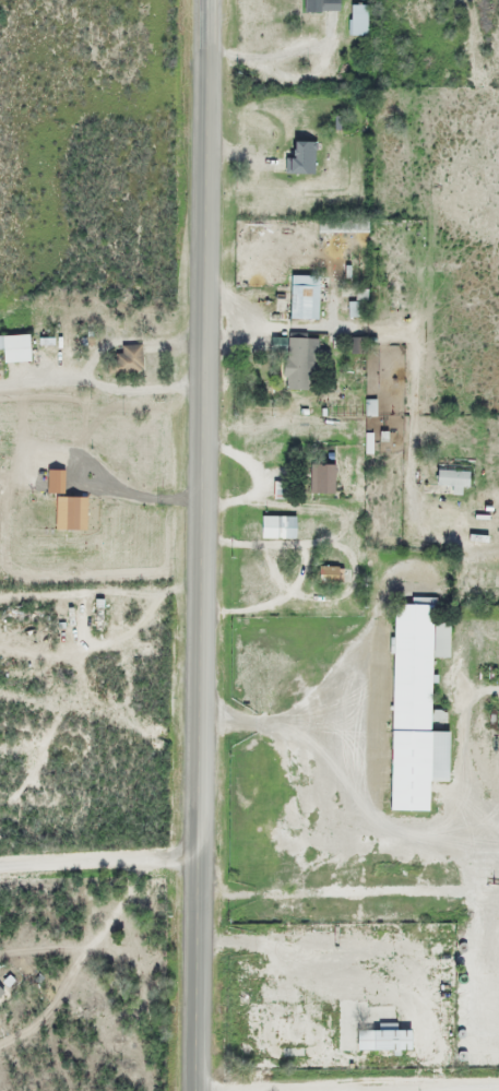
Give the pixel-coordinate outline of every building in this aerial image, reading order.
[(301,12),(337,12),(337,0),(302,0),(301,12)] [(364,5),(348,5),(348,35),(364,35),(364,5)] [(287,160),(281,160),(281,174),(313,174),(313,142),(287,142),(287,160)] [(287,320),(315,320),(315,276),(287,276),(287,320)] [(362,317),(362,303),(346,303),(346,317),(362,317)] [(0,337),(0,363),(26,362),(26,336),(0,337)] [(317,336),(284,336),(283,391),(303,391),(304,368),(316,369),(317,336)] [(107,373),(140,373),(140,347),(107,347),(107,373)] [(333,465),(310,465),(310,496),(333,496),(333,465)] [(464,472),(434,471),(433,487),(449,488),(449,495),(463,495),(464,472)] [(293,539),(293,517),(258,517),(258,539),(293,539)] [(339,583),(339,569),(319,569),(319,583),(339,583)] [(386,811),(425,812),(426,782),(445,783),(446,733),(428,732),(428,722),(443,723),(444,712),(428,711),(429,658),(446,659),(447,624),(430,623),(431,600),(410,599),(410,606),(392,605),(386,811)] [(91,632),(102,632),(102,600),(91,600),(91,632)] [(352,1050),(406,1050),(406,1031),(352,1030),(352,1050)]
